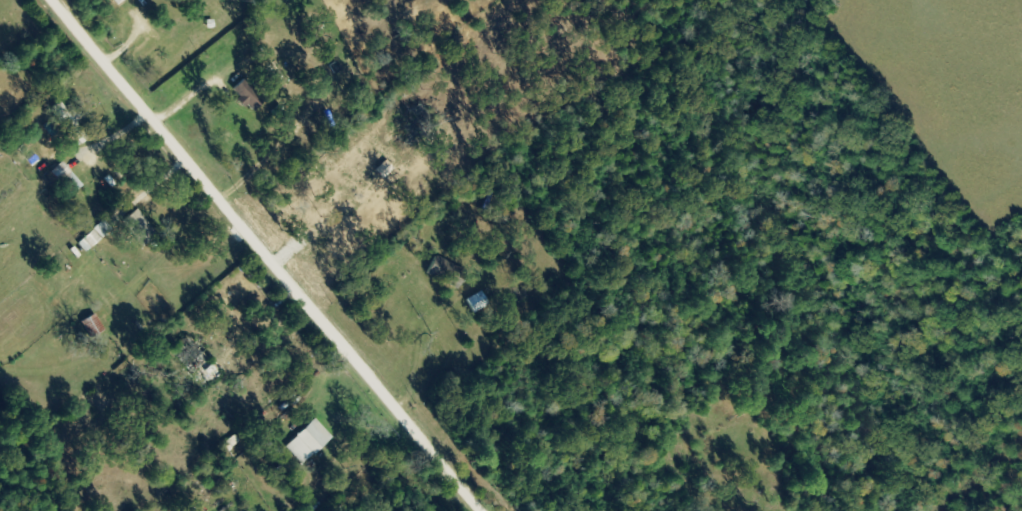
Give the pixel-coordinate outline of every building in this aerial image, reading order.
[(250,113),(263,100),(242,79),(229,92),(250,113)] [(82,186),(61,162),(50,172),(71,196),(82,186)] [(140,247),(156,235),(136,209),(121,220),(140,247)] [(455,290),(465,272),(434,256),(425,274),(455,290)] [(486,306),(480,293),(465,299),(471,312),(486,306)] [(81,321),(88,337),(102,330),(94,315),(81,321)] [(169,351),(192,377),(198,371),(211,386),(224,374),(188,335),(169,351)] [(312,419),(284,447),(302,465),(330,437),(312,419)]
